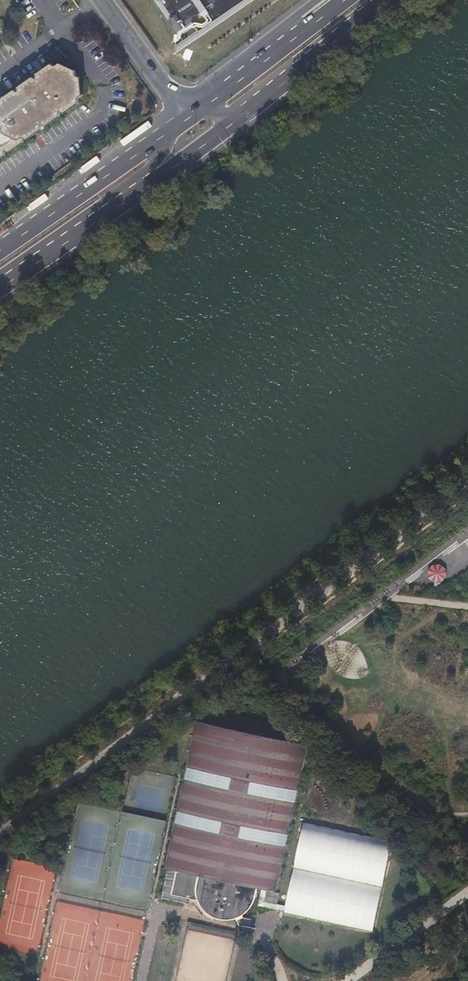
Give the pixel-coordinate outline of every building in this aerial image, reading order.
[(162,1),(174,19),(171,21),(182,33),(177,55),(256,0),(164,0),(162,1)] [(68,65),(59,60),(55,63),(51,61),(36,71),(36,77),(31,75),(18,84),(18,89),(13,87),(9,90),(12,94),(8,98),(4,94),(0,97),(0,160),(6,156),(6,150),(11,152),(24,143),(24,138),(29,140),(34,136),(32,132),(36,129),(39,133),(43,130),(43,124),(48,126),(61,117),(61,111),(65,114),(80,104),(80,98),(84,95),(83,77),(78,75),(77,70),(68,65)] [(257,887),(266,889),(271,890),(269,902),(277,904),(279,892),(276,891),(305,744),(196,721),(165,868),(173,870),(173,872),(167,870),(161,898),(201,907),(204,910),(207,913),(214,917),(218,919),(222,919),(229,920),(234,919),(239,917),(244,914),(248,910),(251,907),(254,901),(255,898),(257,887)] [(388,859),(392,844),(392,842),(389,841),(374,838),(302,822),(286,906),(285,911),(284,913),(317,920),(373,932),(381,892),(388,859)] [(285,911),(286,906),(277,904),(269,902),(271,890),(266,889),(263,906),(285,911)]
